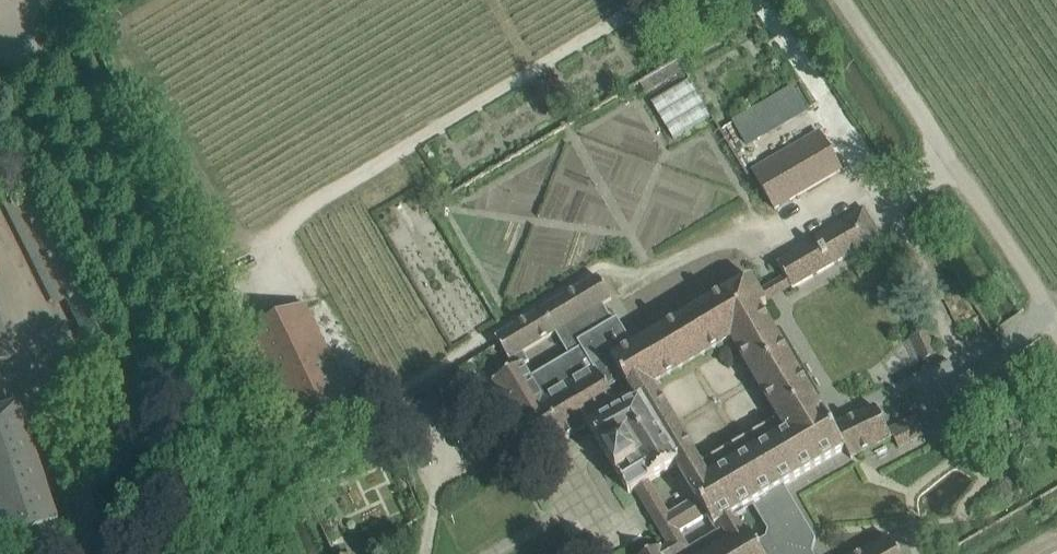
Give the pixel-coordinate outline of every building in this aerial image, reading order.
[(715,116),(704,97),(692,78),(652,101),(675,140),(715,116)] [(864,174),(841,136),(775,177),(798,214),(864,174)] [(148,412),(43,199),(42,198),(30,204),(29,202),(26,204),(27,205),(21,208),(127,422),(148,412)] [(777,264),(792,288),(881,236),(863,205),(812,235),(815,241),(777,264)] [(223,276),(207,283),(223,317),(261,398),(284,446),(295,441),(294,439),(300,436),(295,425),(349,399),(305,306),(251,332),(240,308),(223,276)] [(516,369),(493,382),(538,457),(588,426),(629,493),(636,490),(669,545),(663,549),(662,547),(650,553),(707,553),(745,533),(738,521),(735,523),(731,516),(740,511),(742,514),(747,511),(745,509),(754,503),(770,529),(767,541),(756,547),(760,553),(813,553),(816,539),(783,484),(848,448),(854,459),(896,436),(902,447),(926,434),(915,414),(889,429),(875,404),(834,427),(823,408),(819,411),(761,307),(766,304),(762,297),(751,278),(734,287),(634,347),(617,319),(613,322),(603,305),(612,300),(598,277),(496,338),(509,361),(511,360),(516,369)] [(12,357),(0,321),(0,361),(12,357)] [(911,337),(924,361),(938,353),(926,329),(911,337)] [(0,553),(20,553),(60,541),(17,408),(10,410),(8,405),(4,406),(0,393),(0,553)] [(756,547),(747,531),(745,533),(707,553),(760,553),(756,547)] [(889,537),(860,553),(899,553),(889,537)]
